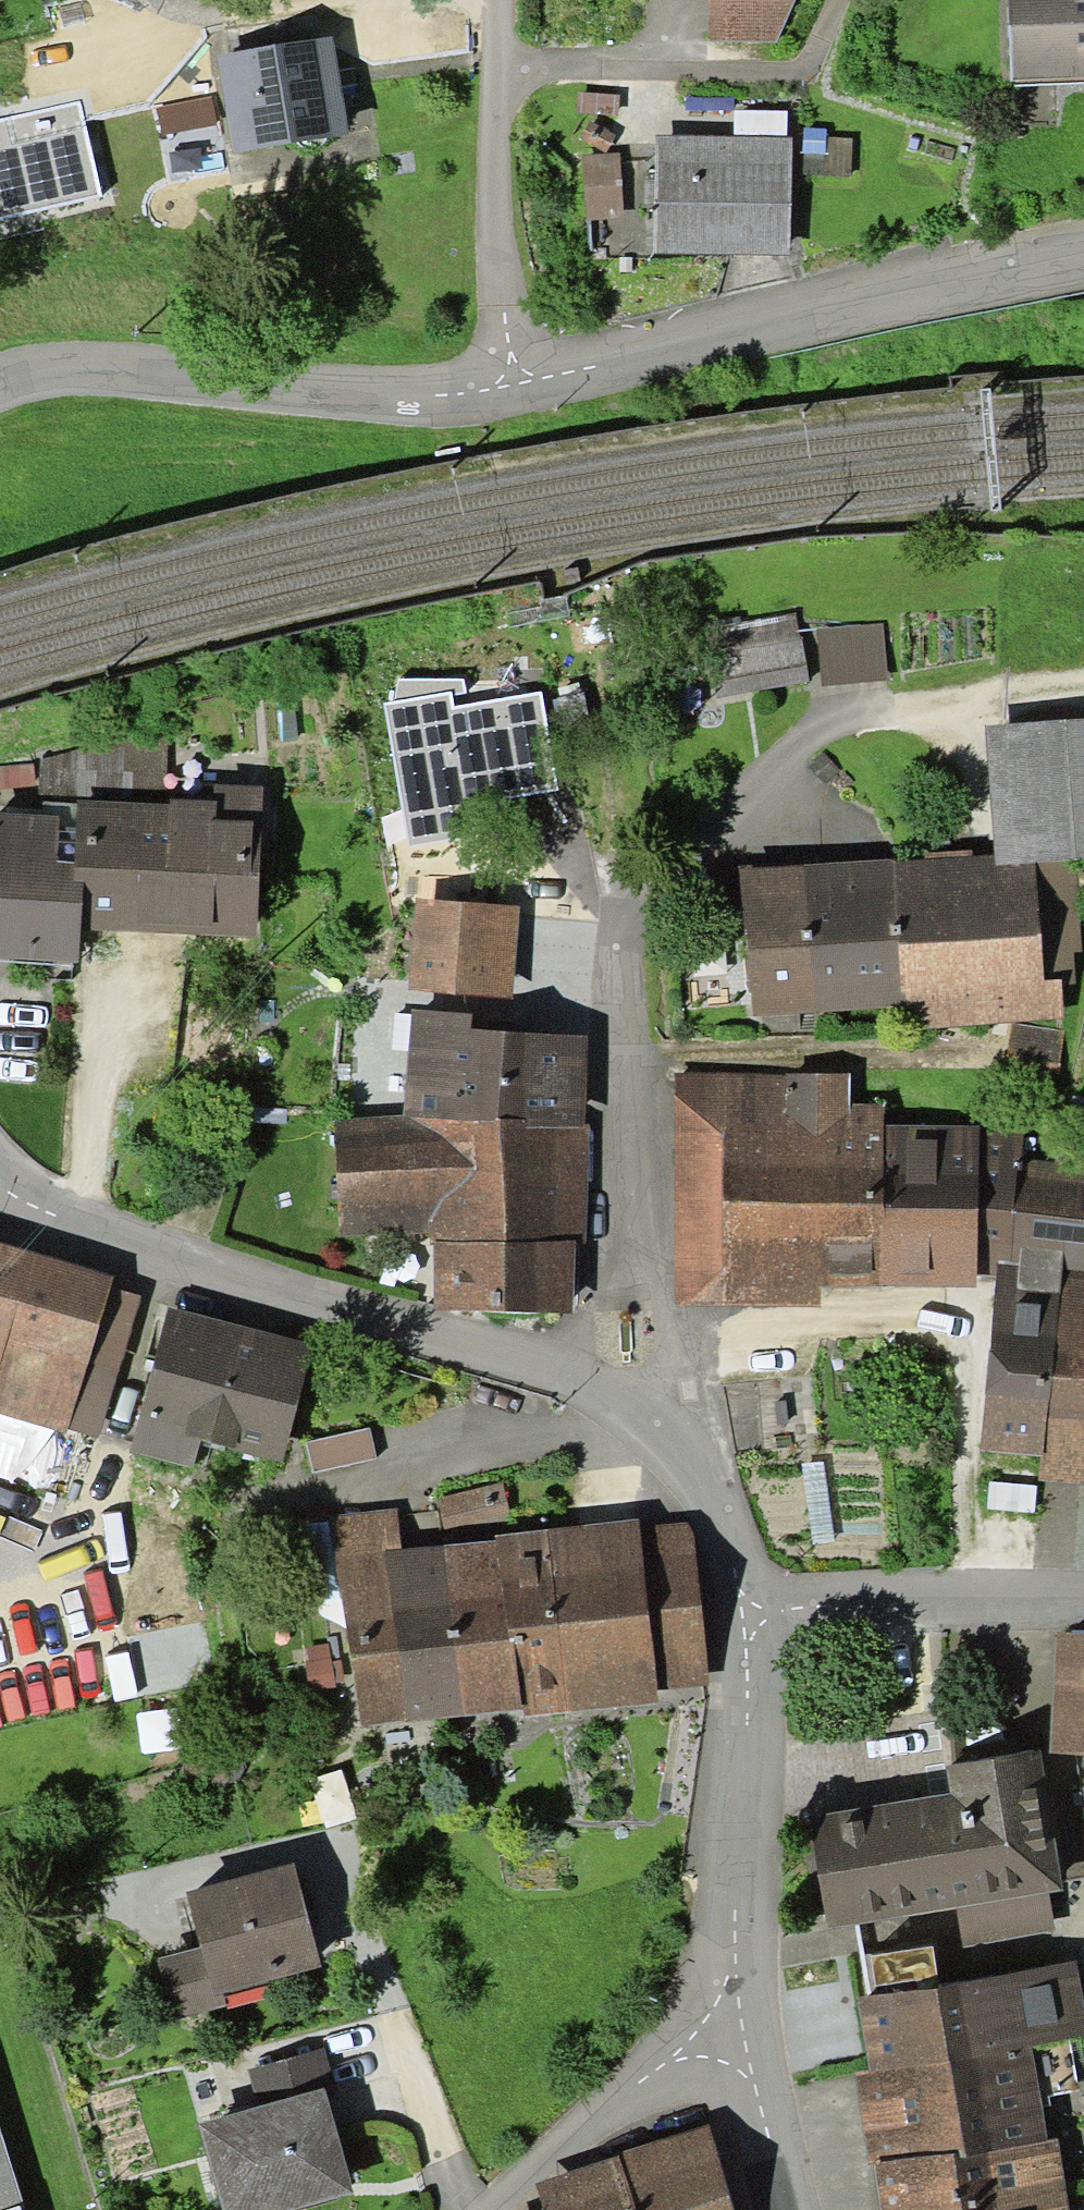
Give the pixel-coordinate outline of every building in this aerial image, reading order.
[(708,41),(777,43),(796,0),(709,0),(708,41)] [(1011,82),(1083,79),(1083,0),(1008,0),(1011,82)] [(234,152),(350,131),(333,36),(217,56),(234,152)] [(81,102),(0,120),(0,218),(102,195),(81,102)] [(734,138),(787,138),(787,111),(734,111),(734,138)] [(655,253),(790,255),(792,138),(787,138),(734,138),(656,136),(655,253)] [(619,154),(582,157),(587,219),(624,216),(619,154)] [(742,615),(707,622),(721,698),(810,682),(798,613),(744,623),(742,615)] [(889,681),(885,625),(819,629),(823,685),(889,681)] [(399,678),(396,702),(450,692),(451,695),(465,693),(463,679),(399,678)] [(396,702),(384,704),(409,846),(477,834),(472,805),(558,789),(541,693),(453,709),(451,695),(450,692),(396,702)] [(984,723),(993,854),(994,863),(1076,859),(1083,859),(1083,716),(984,723)] [(102,742),(97,801),(165,805),(167,727),(102,742)] [(102,742),(41,758),(39,802),(43,802),(78,804),(78,800),(97,801),(102,742)] [(33,764),(0,768),(0,806),(34,804),(33,764)] [(97,801),(78,800),(78,804),(73,881),(85,882),(82,929),(256,939),(265,785),(205,782),(204,800),(171,798),(171,805),(165,805),(97,801)] [(0,812),(0,959),(79,964),(82,929),(85,882),(73,881),(78,804),(43,802),(42,815),(0,812)] [(993,854),(894,860),(901,990),(905,992),(907,1003),(908,1028),(1062,1015),(1062,983),(1073,983),(1072,950),(1081,949),(1076,859),(994,863),(993,854)] [(893,857),(739,867),(754,1014),(907,1003),(905,992),(901,990),(894,860),(893,857)] [(519,907),(416,898),(408,992),(511,1001),(519,907)] [(410,1009),(402,1116),(497,1122),(497,1118),(523,1119),(523,1125),(583,1126),(587,1036),(509,1030),(472,1028),(472,1014),(410,1009)] [(1065,1032),(1013,1022),(1004,1069),(1057,1079),(1065,1032)] [(677,1071),(676,1307),(822,1308),(822,1287),(880,1287),(881,1126),(881,1104),(850,1104),(851,1072),(677,1071)] [(589,1127),(583,1126),(523,1125),(523,1119),(497,1118),(497,1122),(402,1116),(334,1121),(339,1237),(429,1234),(430,1244),(433,1244),(435,1311),(572,1313),(576,1242),(587,1241),(589,1127)] [(1023,1128),(881,1126),(880,1287),(977,1288),(978,1279),(997,1281),(998,1262),(1011,1263),(1020,1160),(1023,1128)] [(1046,1457),(1063,1270),(1083,1272),(1083,1166),(1020,1160),(1011,1263),(998,1262),(997,1281),(981,1451),(1046,1457)] [(0,1241),(0,1413),(67,1433),(68,1429),(98,1438),(141,1297),(110,1287),(113,1276),(0,1241)] [(1063,1270),(1046,1457),(1042,1482),(1083,1487),(1083,1272),(1063,1270)] [(314,1346),(170,1307),(130,1451),(193,1469),(201,1441),(281,1463),(314,1346)] [(376,1457),(369,1428),(306,1443),(313,1471),(376,1457)] [(494,1534),(514,1532),(502,1482),(441,1498),(444,1544),(496,1543),(494,1534)] [(330,1517),(335,1557),(402,1549),(397,1509),(330,1517)] [(657,1689),(641,1528),(640,1519),(549,1528),(568,1712),(659,1703),(657,1689)] [(692,1522),(641,1528),(657,1689),(708,1684),(692,1522)] [(568,1712),(549,1528),(514,1532),(494,1534),(496,1543),(519,1710),(521,1718),(568,1712)] [(519,1710),(496,1543),(444,1544),(464,1714),(519,1710)] [(356,1727),(464,1714),(444,1544),(402,1549),(335,1557),(356,1727)] [(1055,1629),(1050,1752),(1083,1754),(1083,1630),(1055,1629)] [(827,1928),(956,1908),(1049,1893),(1063,1890),(1041,1751),(945,1767),(949,1794),(809,1816),(827,1928)] [(294,1862),(187,1891),(202,1946),(215,1995),(222,1993),(322,1966),(294,1862)] [(1054,1933),(1049,1893),(956,1908),(962,1948),(1054,1933)] [(215,1995),(202,1946),(158,1958),(174,2019),(226,2006),(222,1993),(215,1995)] [(870,2072),(1071,2041),(1083,2039),(1083,2010),(1076,1962),(858,1996),(870,2072)] [(870,2072),(856,2074),(869,2163),(874,2163),(953,2151),(954,2158),(1048,2144),(1042,2107),(1050,2106),(1049,2096),(1078,2092),(1071,2041),(870,2072)] [(323,2048),(247,2070),(258,2107),(325,2088),(329,2102),(338,2100),(323,2048)] [(198,2124),(223,2209),(293,2209),(355,2192),(329,2102),(325,2088),(258,2107),(198,2124)] [(20,2209),(27,2207),(0,2122),(0,2209),(20,2209)] [(536,2183),(544,2209),(735,2209),(708,2124),(618,2152),(620,2157),(536,2183)] [(1058,2142),(1048,2144),(954,2158),(953,2151),(874,2163),(881,2209),(1069,2209),(1058,2142)]
